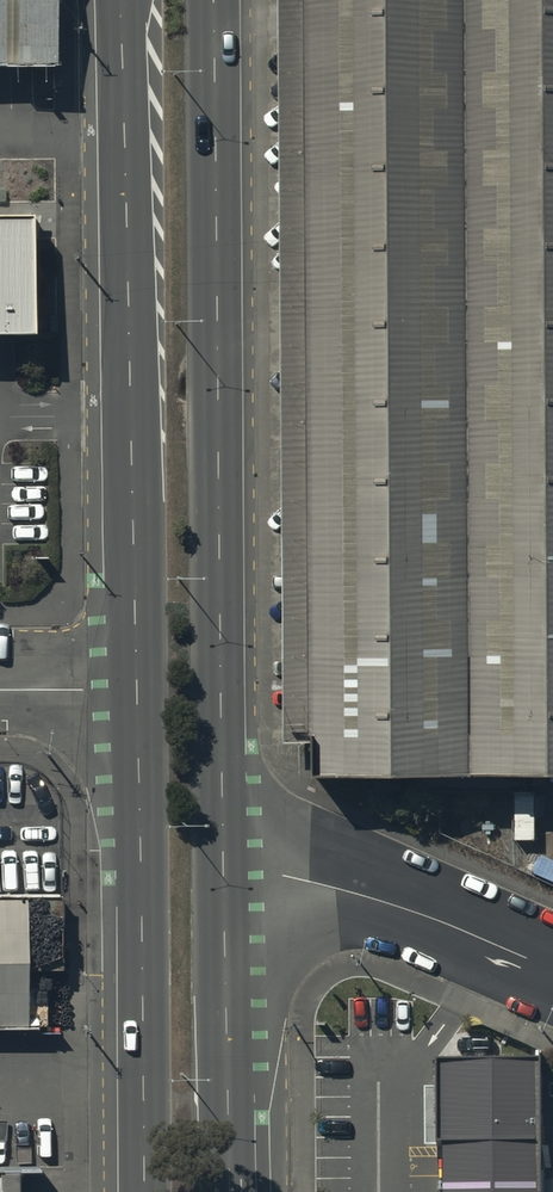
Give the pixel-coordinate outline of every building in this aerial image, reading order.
[(55,64),(54,0),(0,0),(0,64),(55,64)] [(306,765),(552,767),(552,0),(312,0),(306,765)] [(0,208),(0,338),(34,338),(33,208),(0,208)] [(31,1032),(25,972),(63,973),(61,896),(0,897),(0,1033),(31,1032)] [(542,1180),(542,1052),(440,1053),(440,1191),(542,1191),(542,1180)] [(542,1180),(542,1191),(552,1191),(552,1180),(542,1180)]
